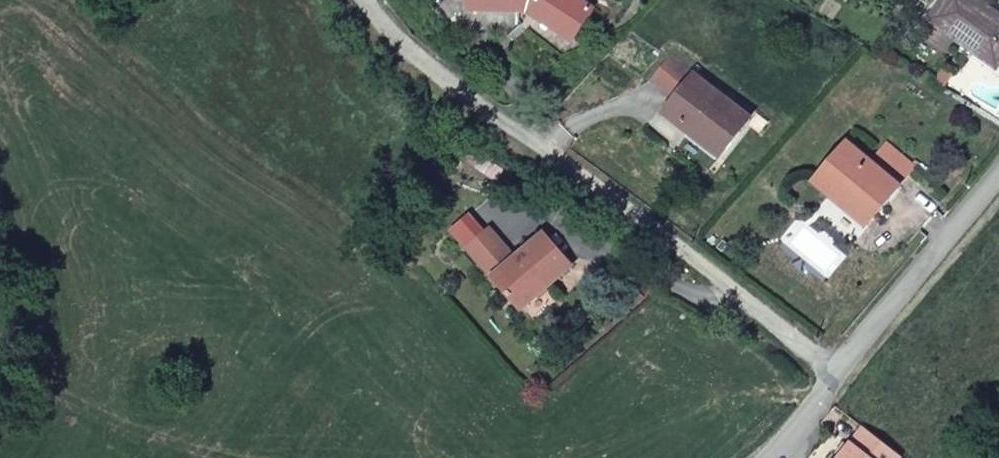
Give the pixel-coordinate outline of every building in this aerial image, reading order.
[(470,9),(532,10),(560,29),(564,22),(578,32),(592,8),(581,0),(470,0),(470,9)] [(978,0),(943,0),(929,18),(997,67),(998,65),(998,16),(978,0)] [(564,22),(560,29),(574,39),(578,32),(564,22)] [(722,155),(750,119),(751,119),(672,56),(653,79),(677,98),(666,112),(683,125),(687,120),(695,126),(690,131),(722,155)] [(683,125),(690,131),(695,126),(687,120),(683,125)] [(816,182),(833,197),(837,192),(871,222),(918,166),(889,141),(881,151),(873,145),(864,155),(849,143),(816,182)] [(469,249),(522,310),(552,284),(572,265),(545,234),(517,260),(490,230),(469,249)] [(552,284),(522,310),(534,324),(564,298),(552,284)] [(863,428),(840,457),(901,457),(902,457),(863,428)]
